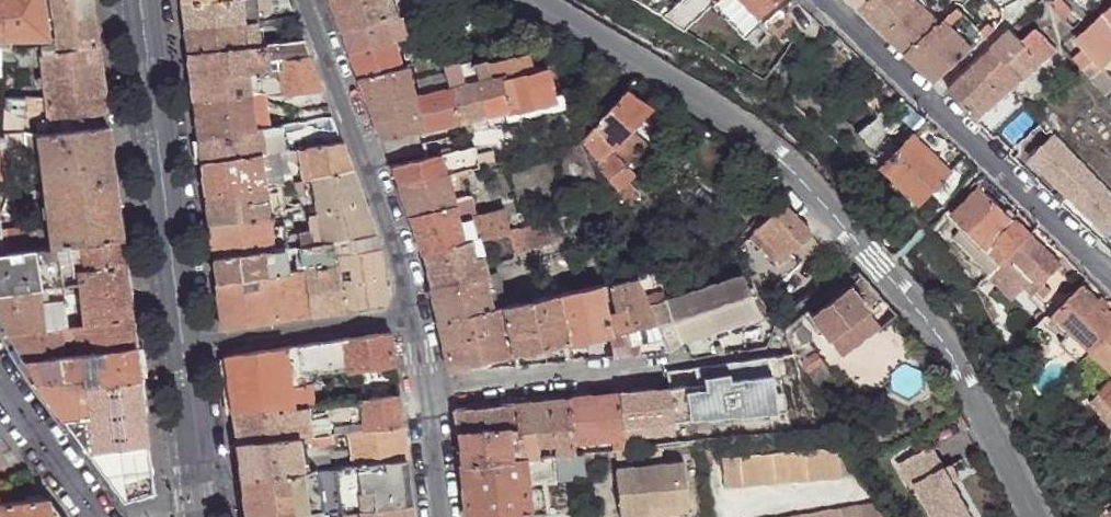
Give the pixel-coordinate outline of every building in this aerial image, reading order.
[(91,0),(52,0),(56,39),(48,39),(43,0),(0,0),(0,41),(39,40),(40,46),(41,54),(97,46),(91,0)] [(185,29),(242,22),(240,0),(213,0),(183,4),(185,29)] [(242,22),(265,20),(263,0),(240,0),(242,22)] [(341,29),(387,18),(396,14),(391,0),(330,0),(341,29)] [(766,12),(779,0),(754,0),(766,12)] [(916,0),(869,0),(862,8),(887,33),(921,5),(916,0)] [(1065,0),(1053,0),(1052,1),(1055,4),(1053,6),(1064,18),(1074,9),(1065,0)] [(941,24),(921,5),(887,33),(907,53),(941,24)] [(1094,58),(1102,66),(1110,57),(1110,6),(1077,38),(1084,47),(1094,58)] [(794,26),(781,8),(765,20),(780,37),(794,26)] [(972,48),(985,35),(980,29),(958,8),(943,20),(972,48)] [(387,18),(341,29),(350,52),(392,41),(387,18)] [(942,24),(941,24),(907,53),(936,81),(937,82),(939,80),(972,48),(943,20),(941,22),(942,24)] [(985,35),(994,26),(988,20),(980,29),(985,35)] [(185,29),(188,53),(246,46),(245,37),(242,22),(185,29)] [(993,46),(1022,78),(1056,47),(1037,26),(1023,39),(1011,27),(993,46)] [(245,37),(246,46),(255,45),(254,36),(245,37)] [(277,58),(308,55),(302,38),(263,44),(267,70),(278,69),(277,58)] [(405,38),(393,41),(393,48),(404,46),(405,40),(405,38)] [(392,41),(350,52),(357,77),(398,67),(393,48),(393,41),(392,41)] [(188,53),(192,99),(248,93),(245,72),(261,70),(267,70),(263,44),(255,45),(246,46),(188,53)] [(43,70),(41,54),(40,46),(20,47),(20,64),(20,71),(43,70)] [(106,112),(97,46),(41,54),(43,70),(44,78),(45,84),(46,97),(49,117),(49,119),(106,112)] [(975,63),(1005,94),(1013,85),(1022,78),(993,46),(975,63)] [(20,47),(1,48),(1,65),(20,64),(20,47)] [(1074,57),(1083,68),(1094,58),(1084,47),(1074,57)] [(411,95),(420,127),(519,103),(552,95),(552,94),(545,66),(530,69),(525,51),(488,60),(487,59),(461,65),(463,71),(469,69),(472,81),(417,95),(411,95)] [(281,94),(320,90),(308,55),(277,58),(278,69),(281,94)] [(947,89),(976,119),(1005,94),(975,63),(947,89)] [(398,67),(357,77),(380,138),(417,128),(420,127),(411,95),(403,66),(398,67)] [(431,84),(430,76),(413,81),(415,88),(431,84)] [(629,83),(623,89),(646,107),(656,114),(665,104),(629,83)] [(646,107),(623,89),(590,127),(611,144),(612,145),(626,130),(646,107)] [(253,129),(266,127),(263,100),(262,98),(261,93),(260,91),(248,93),(248,100),(253,129)] [(552,95),(519,103),(522,114),(563,104),(559,92),(552,94),(552,95)] [(193,106),(197,139),(247,132),(253,131),(253,129),(248,100),(248,93),(192,99),(193,106)] [(41,119),(49,117),(46,97),(6,97),(5,109),(6,110),(7,132),(18,132),(39,135),(44,135),(41,119)] [(107,126),(106,112),(49,119),(49,117),(41,119),(44,135),(107,126)] [(948,169),(965,154),(927,119),(912,135),(948,169)] [(1055,160),(1069,146),(1060,138),(1061,137),(1048,125),(1033,138),(1047,151),(1055,160)] [(114,180),(107,126),(44,135),(39,135),(40,147),(45,189),(114,180)] [(611,144),(590,127),(579,140),(582,143),(596,161),(601,156),(611,144)] [(612,145),(611,144),(601,156),(596,161),(592,165),(617,191),(624,184),(632,175),(624,167),(643,146),(626,130),(612,145)] [(21,155),(18,132),(7,132),(2,133),(0,133),(3,155),(21,155)] [(40,147),(39,135),(18,132),(21,155),(23,155),(28,148),(40,147)] [(197,139),(200,164),(251,155),(247,132),(197,139)] [(917,200),(930,187),(948,169),(912,135),(881,165),(917,200)] [(312,179),(350,168),(339,141),(307,147),(309,166),(312,179)] [(461,147),(390,165),(397,185),(446,173),(466,169),(461,147)] [(259,155),(263,186),(278,185),(279,184),(275,152),(259,155)] [(200,164),(204,195),(263,186),(259,155),(251,155),(200,164)] [(302,182),(312,179),(309,166),(300,168),(302,182)] [(316,210),(362,200),(350,168),(312,179),(316,210)] [(930,187),(945,201),(964,182),(948,169),(930,187)] [(446,173),(397,185),(408,218),(453,206),(449,187),(446,173)] [(121,238),(114,180),(45,189),(46,196),(51,236),(52,247),(69,245),(81,244),(121,238)] [(279,184),(278,185),(280,197),(302,196),(301,182),(297,182),(279,184)] [(449,187),(453,206),(466,203),(461,184),(449,187)] [(624,184),(617,191),(612,196),(623,208),(629,203),(636,195),(624,184)] [(271,249),(283,248),(286,248),(285,236),(280,197),(278,185),(263,186),(271,249)] [(204,195),(212,257),(262,250),(271,249),(263,186),(204,195)] [(950,213),(1000,262),(1028,233),(978,186),(950,213)] [(797,263),(788,252),(810,233),(783,201),(777,194),(772,198),(728,245),(731,247),(738,254),(746,266),(755,280),(761,294),(797,263)] [(322,242),(374,233),(362,200),(316,210),(317,212),(322,242)] [(629,203),(623,208),(627,211),(632,206),(629,203)] [(453,206),(408,218),(420,252),(461,241),(456,220),(453,206)] [(456,220),(461,241),(477,238),(505,231),(507,230),(503,215),(500,208),(456,220)] [(523,210),(503,215),(507,230),(527,225),(523,210)] [(307,234),(308,245),(322,242),(317,212),(311,211),(311,226),(311,228),(301,228),(301,234),(307,234)] [(507,230),(505,231),(511,252),(549,242),(543,221),(527,225),(507,230)] [(40,226),(1,231),(2,253),(52,247),(51,236),(42,237),(40,226)] [(298,246),(300,269),(335,265),(334,255),(379,248),(378,246),(374,233),(322,242),(308,245),(298,246)] [(1028,233),(1000,262),(997,264),(1030,295),(1060,263),(1028,233)] [(286,248),(298,246),(308,245),(307,234),(301,234),(285,236),(286,248)] [(125,265),(121,238),(81,244),(84,271),(125,265)] [(461,241),(420,252),(429,286),(481,273),(485,272),(484,266),(477,238),(461,241)] [(0,253),(0,292),(62,284),(74,283),(73,272),(69,245),(52,247),(2,253),(0,253)] [(262,250),(265,273),(286,270),(283,248),(271,249),(262,250)] [(335,265),(344,310),(385,304),(379,248),(334,255),(335,265)] [(212,257),(215,280),(265,273),(262,250),(212,257)] [(131,318),(125,265),(84,271),(73,272),(74,283),(76,282),(81,324),(131,318)] [(300,269),(308,315),(344,310),(335,265),(300,269)] [(271,321),(308,315),(300,269),(286,270),(265,273),(271,321)] [(654,271),(634,276),(634,277),(653,323),(665,350),(677,341),(662,300),(657,282),(654,271)] [(482,275),(491,309),(502,306),(495,272),(482,275)] [(220,329),(271,321),(265,273),(215,280),(219,320),(220,329)] [(481,273),(429,286),(437,325),(491,309),(482,275),(481,273)] [(683,293),(662,300),(677,341),(758,312),(740,274),(683,293)] [(653,323),(634,277),(598,285),(607,334),(653,323)] [(683,293),(657,282),(662,300),(683,293)] [(827,338),(866,308),(848,283),(808,313),(827,338)] [(0,292),(0,318),(9,333),(55,327),(54,308),(65,307),(62,284),(0,292)] [(607,334),(598,285),(555,295),(567,343),(607,334)] [(1110,330),(1110,313),(1083,285),(1056,314),(1092,349),(1110,330)] [(555,295),(502,306),(513,355),(541,349),(567,343),(555,295)] [(491,309),(437,325),(447,370),(513,355),(502,306),(491,309)] [(66,326),(65,307),(54,308),(55,327),(59,326),(66,326)] [(866,308),(827,338),(841,356),(882,327),(866,308)] [(135,347),(131,318),(81,324),(75,325),(77,337),(79,354),(135,347)] [(665,350),(653,323),(607,334),(612,356),(665,350)] [(77,337),(75,325),(66,326),(59,326),(61,338),(77,337)] [(55,327),(9,333),(24,360),(63,356),(61,338),(59,326),(55,327)] [(1092,349),(1110,368),(1110,330),(1092,349)] [(345,368),(392,361),(389,331),(340,338),(345,368)] [(754,336),(756,347),(765,346),(768,334),(754,336)] [(340,338),(297,344),(301,375),(345,368),(340,338)] [(814,381),(828,372),(807,338),(790,348),(811,383),(814,381)] [(297,344),(284,347),(289,384),(302,382),(301,375),(297,344)] [(138,377),(135,347),(79,354),(63,356),(24,360),(35,381),(86,376),(87,383),(138,377)] [(224,356),(231,413),(291,406),(289,384),(284,347),(224,356)] [(1081,361),(1110,391),(1110,368),(1092,349),(1081,361)] [(791,380),(787,351),(772,353),(751,357),(753,381),(776,379),(776,382),(791,380)] [(147,445),(138,377),(87,383),(86,376),(35,381),(88,452),(147,445)] [(289,384),(291,406),(311,404),(309,382),(302,382),(289,384)] [(673,431),(668,390),(668,387),(665,388),(616,392),(621,436),(673,431)] [(687,429),(692,429),(688,392),(668,390),(673,431),(687,429)] [(571,441),(621,436),(616,392),(566,397),(571,441)] [(346,431),(400,425),(397,394),(323,403),(325,417),(328,432),(346,431)] [(553,455),(572,454),(571,441),(566,397),(514,402),(515,427),(518,459),(523,459),(537,456),(536,445),(552,443),(553,455)] [(515,427),(514,402),(453,408),(456,432),(515,427)] [(291,406),(297,436),(309,435),(306,419),(325,417),(323,403),(311,404),(291,406)] [(231,413),(235,444),(297,436),(291,406),(231,413)] [(745,436),(764,434),(763,421),(692,429),(687,429),(688,442),(701,441),(745,436)] [(352,466),(404,459),(400,425),(346,431),(352,466)] [(518,459),(515,427),(456,432),(460,464),(518,459)] [(674,444),(688,442),(687,429),(673,431),(674,444)] [(297,436),(303,472),(317,470),(327,468),(322,434),(309,435),(297,436)] [(235,444),(239,479),(303,472),(297,436),(235,444)] [(720,455),(723,485),(865,470),(858,455),(851,441),(720,455)] [(972,516),(953,482),(945,467),(931,442),(899,460),(931,516),(970,516),(972,516)] [(147,445),(88,452),(124,500),(152,492),(147,445)] [(582,475),(580,453),(572,454),(553,455),(556,478),(574,477),(582,475)] [(339,514),(410,502),(404,459),(352,466),(333,468),(336,488),(320,490),(323,515),(339,514)] [(465,516),(500,516),(528,514),(525,481),(523,459),(518,459),(460,464),(465,516)] [(651,505),(687,500),(683,459),(614,466),(619,516),(650,514),(651,513),(651,505)] [(945,467),(953,482),(960,478),(952,463),(945,467)] [(309,516),(314,516),(323,515),(320,490),(317,470),(303,472),(309,516)] [(243,516),(309,516),(303,472),(239,479),(243,516)] [(46,497),(0,502),(0,516),(62,516),(46,497)] [(874,498),(773,516),(887,516),(874,498)] [(687,500),(651,505),(651,513),(650,514),(650,516),(689,516),(687,500)] [(410,502),(339,514),(340,516),(411,516),(410,502)]
